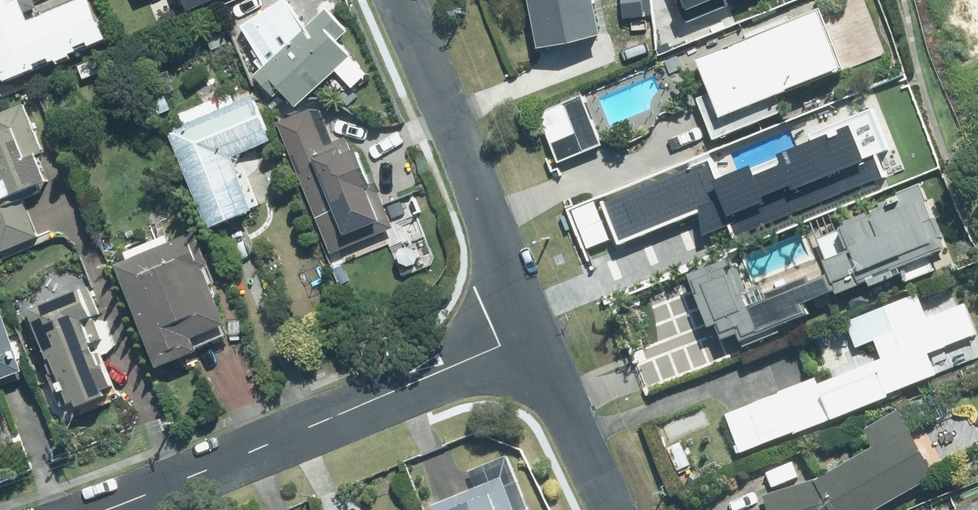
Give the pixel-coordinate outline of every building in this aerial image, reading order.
[(7,82),(109,41),(93,0),(86,0),(31,22),(23,2),(0,11),(0,72),(3,70),(7,82)] [(190,12),(219,0),(185,0),(190,12)] [(307,30),(288,0),(286,0),(243,27),(269,66),(255,79),(274,98),(279,93),(296,110),(354,56),(340,42),(350,33),(328,10),(307,30)] [(597,0),(529,0),(540,49),(605,35),(597,0)] [(786,112),(779,97),(846,69),(822,10),(792,23),(789,17),(747,35),(749,41),(700,61),(713,92),(698,99),(716,141),(786,112)] [(187,125),(171,132),(211,227),(254,209),(233,159),(273,142),(254,97),(236,105),(232,94),(182,115),(187,125)] [(583,95),(541,112),(562,163),(604,145),(583,95)] [(322,104),(278,123),(333,254),(361,243),(356,233),(383,222),(347,138),(338,142),(322,104)] [(38,238),(21,194),(55,181),(25,106),(0,116),(0,253),(38,238)] [(709,159),(606,202),(625,246),(700,215),(709,236),(734,226),(742,247),(890,185),(878,157),(893,150),(875,108),(813,134),(817,143),(719,183),(709,159)] [(729,255),(691,271),(720,340),(740,332),(745,344),(814,315),(808,303),(838,290),(842,298),(902,273),(907,283),(936,271),(930,256),(947,249),(921,187),(901,196),(902,198),(848,221),(851,227),(821,239),(836,274),(815,283),(811,276),(749,302),(729,255)] [(198,232),(118,266),(161,369),(200,353),(195,340),(229,326),(206,271),(213,268),(198,232)] [(64,414),(120,392),(80,292),(25,314),(64,414)] [(726,414),(741,453),(939,376),(931,354),(977,335),(965,302),(928,317),(919,294),(848,321),(858,347),(876,340),(883,360),(819,385),(817,378),(726,414)] [(25,373),(0,306),(0,383),(25,373)] [(937,477),(898,411),(866,430),(876,447),(819,480),(767,496),(771,509),(880,509),(937,477)] [(431,502),(434,509),(530,509),(508,456),(471,471),(476,484),(431,502)]
